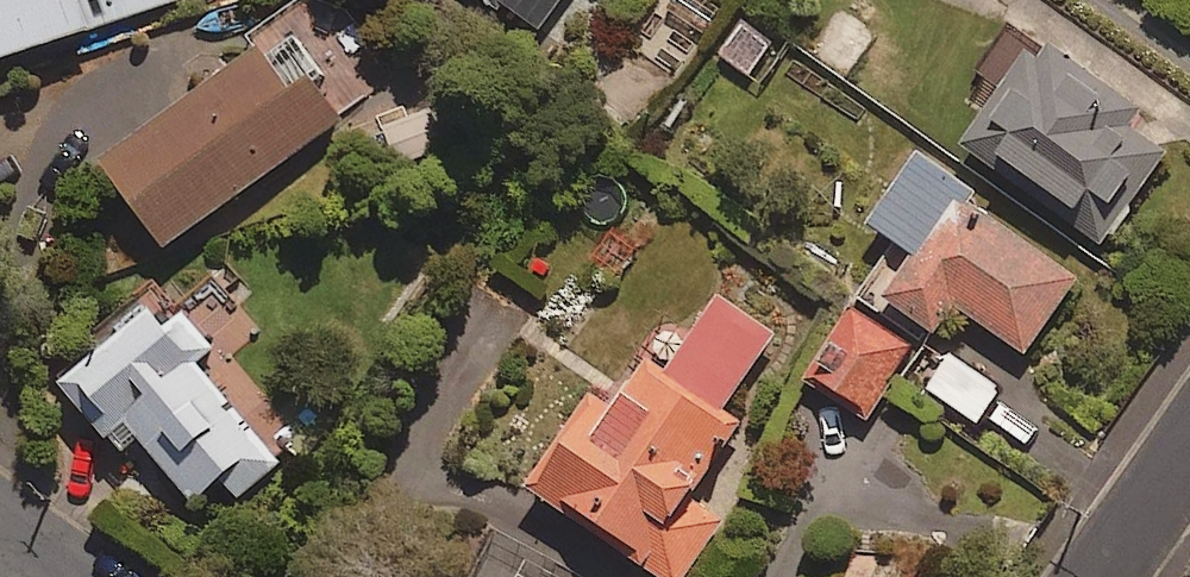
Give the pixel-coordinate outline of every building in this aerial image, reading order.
[(5,72),(103,41),(101,33),(189,5),(188,0),(0,0),(0,58),(5,72)] [(536,44),(567,0),(472,0),(536,44)] [(354,123),(291,39),(115,170),(178,254),(354,123)] [(1137,118),(1036,49),(963,155),(1105,252),(1168,161),(1127,133),(1137,118)] [(973,206),(920,168),(872,236),(913,266),(884,306),(944,349),(964,319),(1025,363),(1076,290),(968,213),(973,206)] [(220,353),(172,295),(67,383),(129,457),(148,442),(205,510),(235,485),(247,500),(285,469),(202,369),(220,353)] [(716,303),(669,379),(649,366),(616,418),(594,404),(532,503),(652,576),(689,576),(723,522),(694,504),(740,431),(723,420),(774,339),(716,303)] [(914,351),(854,315),(810,390),(870,426),(914,351)] [(1000,397),(951,362),(928,394),(977,430),(1000,397)]
